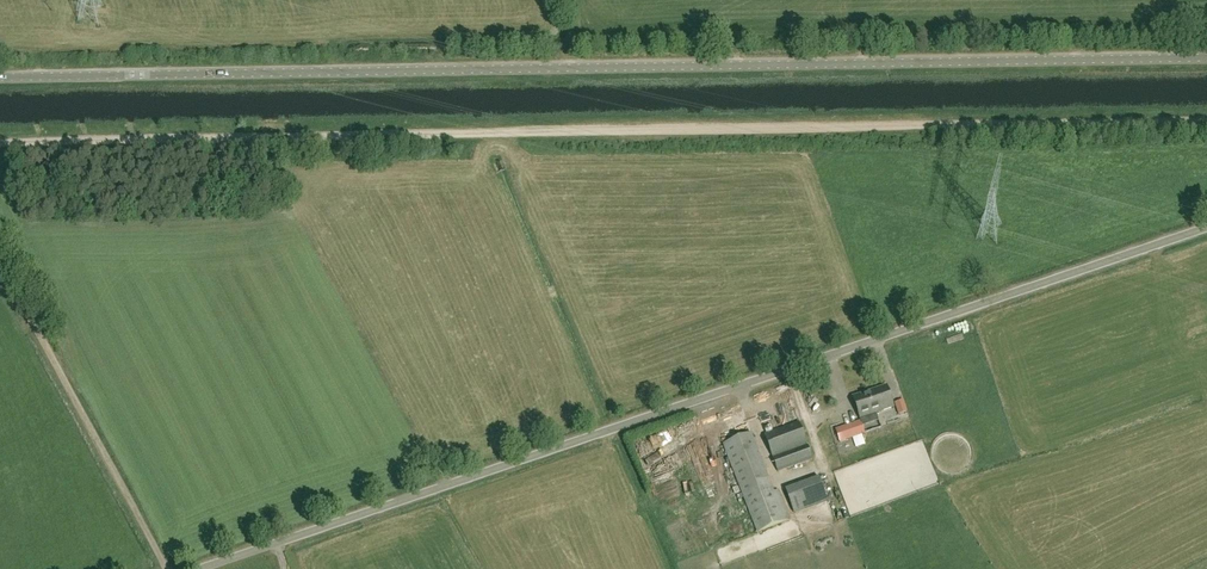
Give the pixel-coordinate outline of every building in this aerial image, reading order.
[(853,398),(861,421),(862,427),(879,421),(876,413),(894,407),(886,386),(853,398)] [(782,390),(788,407),(797,404),(791,387),(782,390)] [(898,413),(908,410),(904,400),(895,404),(898,413)] [(792,409),(796,420),(801,418),(798,408),(792,409)] [(813,459),(799,421),(798,422),(765,434),(764,434),(778,472),(813,459)] [(840,442),(865,433),(862,427),(861,421),(836,430),(840,442)] [(771,486),(751,433),(723,444),(757,533),(790,520),(776,484),(771,486)] [(664,455),(669,466),(700,454),(696,442),(664,455)] [(685,464),(664,474),(669,485),(691,475),(685,464)] [(796,518),(830,506),(819,477),(785,489),(796,518)]
